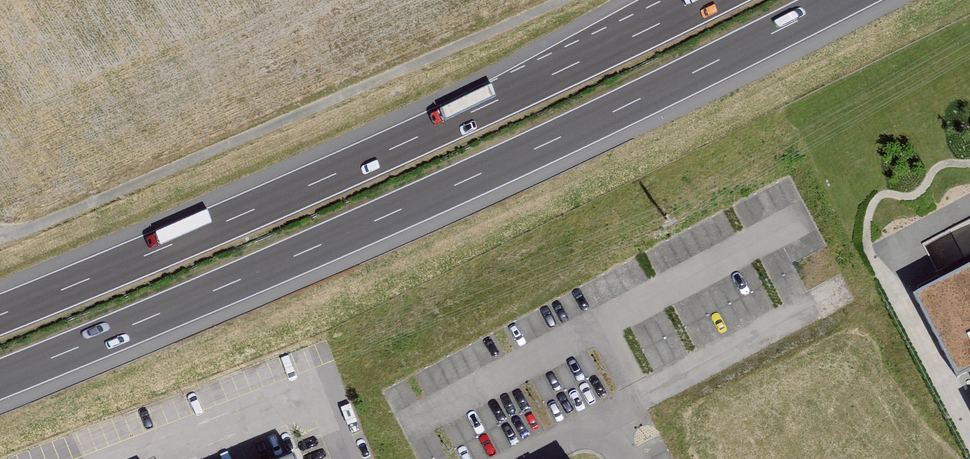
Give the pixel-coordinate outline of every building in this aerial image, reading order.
[(904,277),(969,402),(969,242),(904,277)] [(296,450),(274,458),(300,458),(296,450)]
